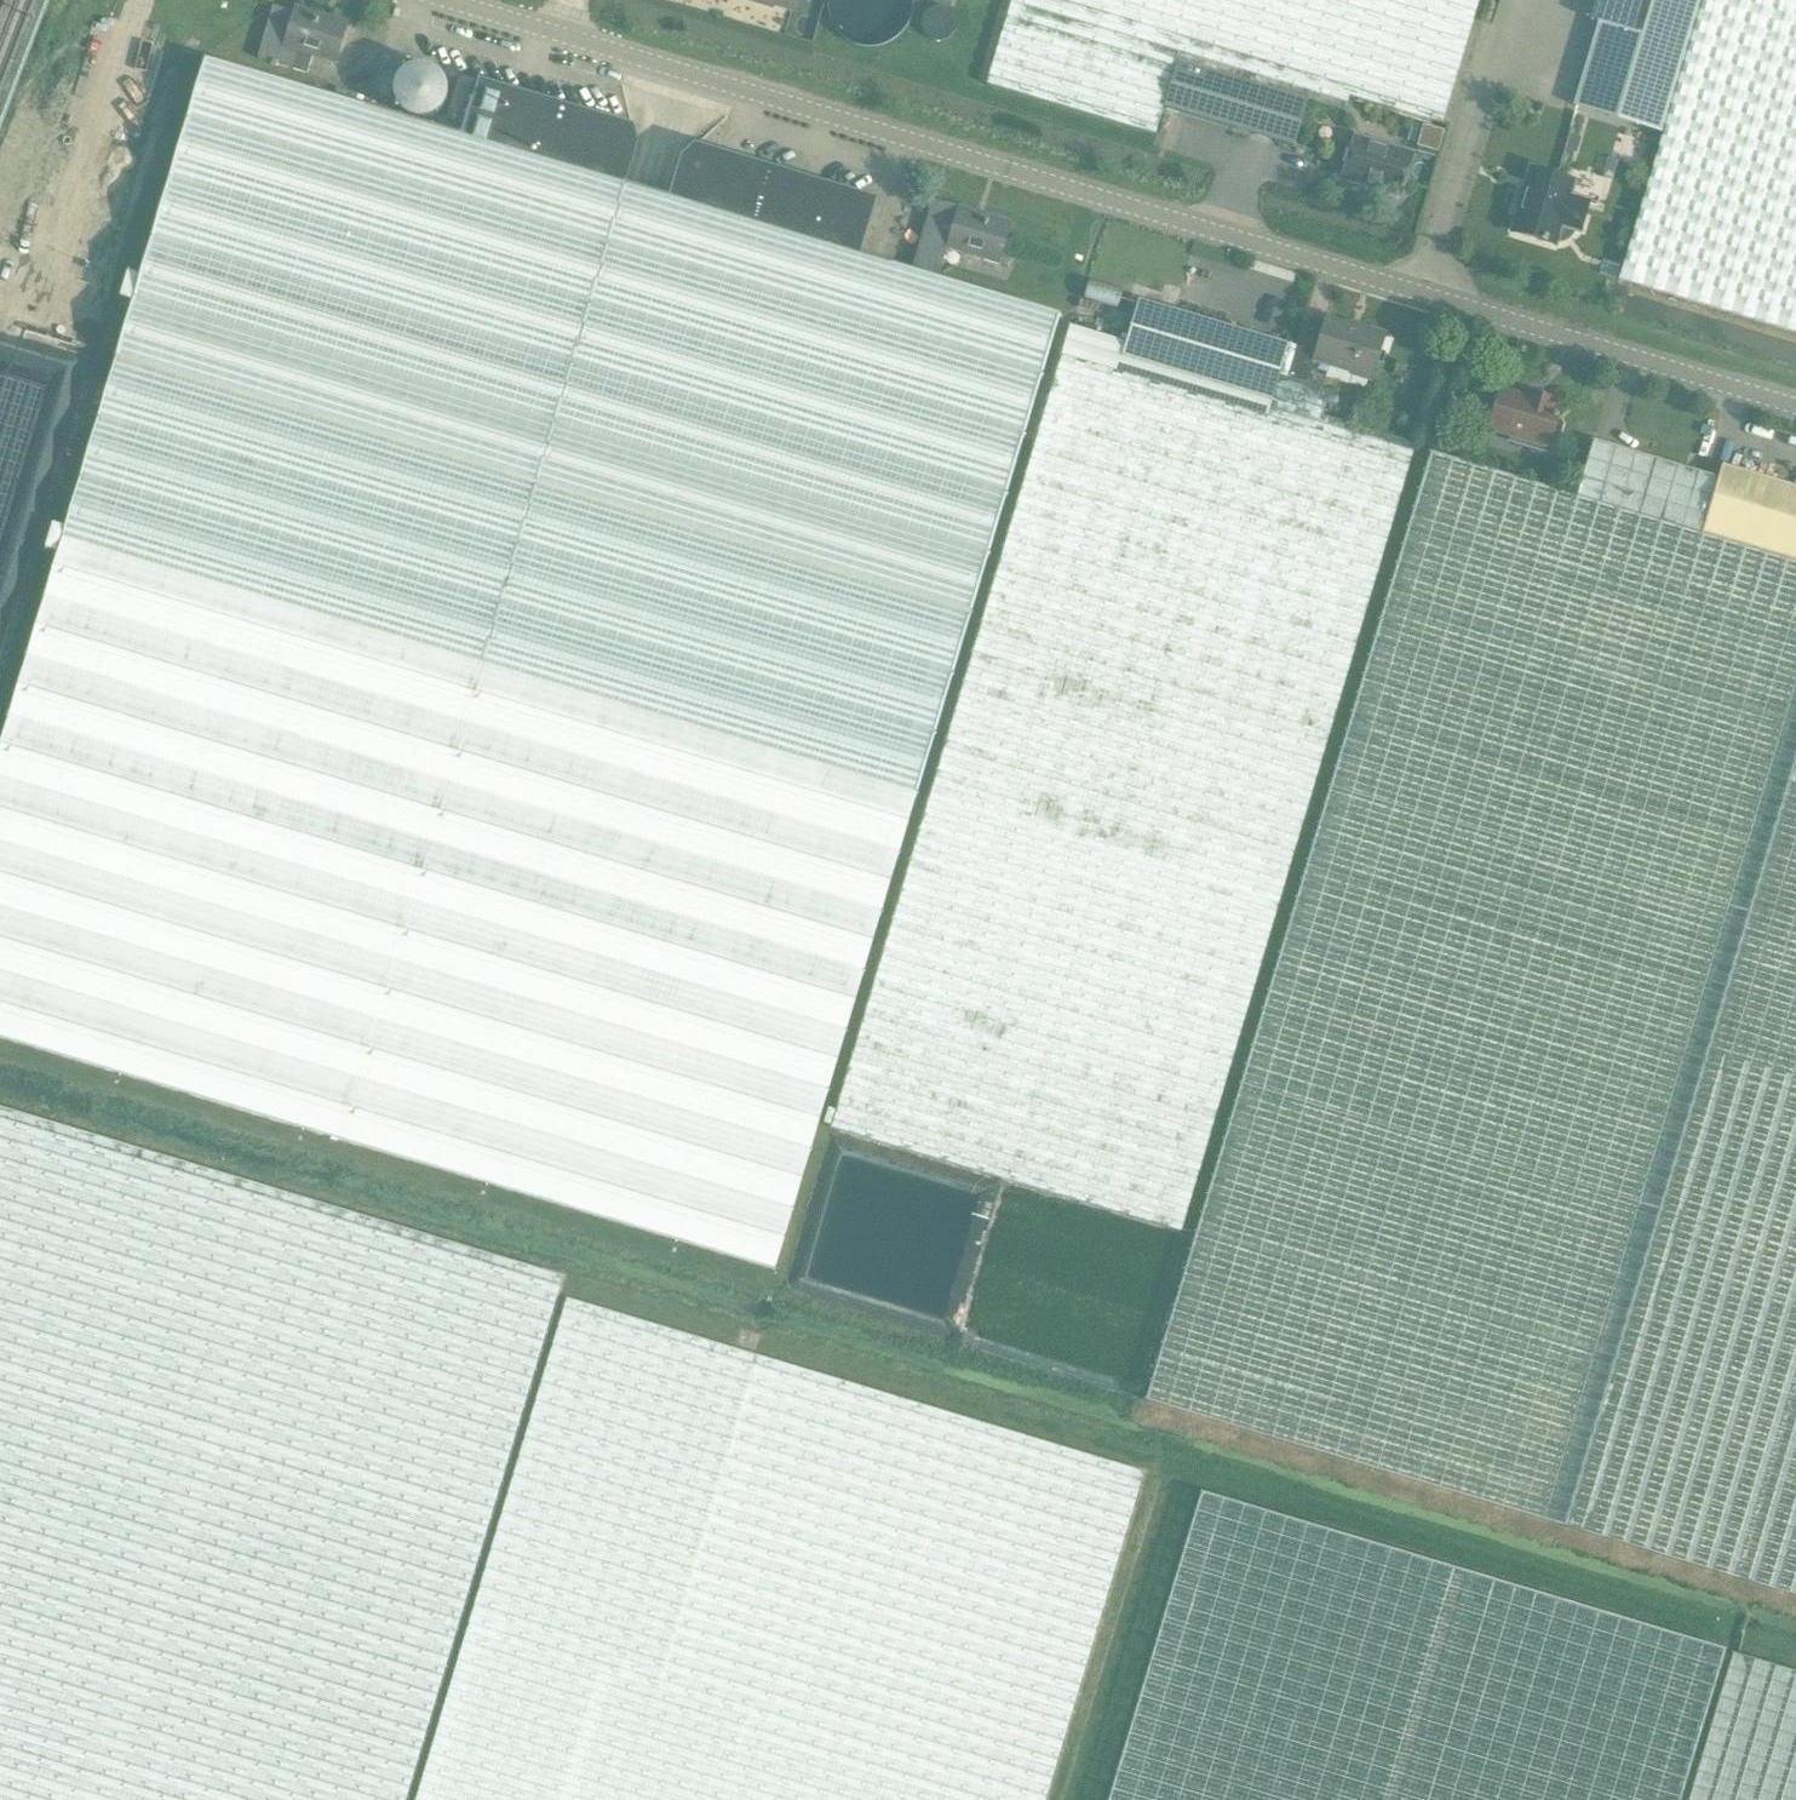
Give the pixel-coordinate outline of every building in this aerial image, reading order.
[(797,15),(802,0),(747,0),(797,15)] [(1173,45),(1168,60),(1179,63),(1308,103),(1345,114),(1350,99),(1441,127),(1479,0),(1030,0),(1173,45)] [(1577,108),(1667,135),(1708,0),(1602,0),(1595,23),(1602,25),(1577,108)] [(1623,283),(1795,334),(1795,0),(1708,0),(1667,135),(1623,283)] [(322,23),(324,16),(299,9),(299,10),(300,10),(298,15),(276,8),(276,10),(277,10),(262,62),(276,66),(275,67),(281,69),(282,68),(299,73),(305,55),(339,65),(349,31),(322,23)] [(860,257),(668,200),(624,186),(463,137),(205,59),(0,747),(0,1037),(3,1038),(773,1268),(1058,316),(860,257)] [(1294,149),(1308,103),(1179,63),(1165,110),(1294,149)] [(480,80),(463,137),(624,186),(637,141),(633,125),(480,80)] [(474,89),(457,84),(444,129),(461,134),(474,89)] [(1356,139),(1344,178),(1376,187),(1375,191),(1400,198),(1413,157),(1356,139)] [(681,157),(668,200),(860,257),(877,199),(695,145),(681,157)] [(1521,213),(1515,234),(1554,246),(1555,244),(1559,245),(1563,244),(1568,243),(1571,240),(1574,237),(1576,232),(1577,230),(1581,231),(1589,206),(1568,199),(1573,183),(1534,171),(1528,192),(1523,191),(1516,212),(1521,213)] [(988,221),(962,212),(964,207),(936,198),(913,269),(942,278),(951,250),(1002,266),(1015,226),(989,218),(988,221)] [(1142,303),(1130,342),(1120,373),(1268,419),(1273,401),(1290,348),(1142,303)] [(1372,381),(1385,338),(1328,320),(1317,354),(1298,348),(1288,380),(1309,386),(1316,364),(1372,381)] [(1416,444),(1273,401),(1268,419),(1120,373),(1130,342),(1070,325),(831,1128),(1182,1232),(1416,444)] [(1526,401),(1500,393),(1489,430),(1549,448),(1552,438),(1557,440),(1562,437),(1565,428),(1562,423),(1557,421),(1560,411),(1556,410),(1558,404),(1528,395),(1526,401)] [(1577,499),(1795,566),(1795,491),(1723,469),(1720,482),(1594,444),(1577,499)] [(1566,1526),(1795,1596),(1795,566),(1577,499),(1431,455),(1145,1403),(1566,1526)] [(564,1278),(0,1108),(0,1799),(407,1799),(564,1278)] [(416,1799),(1045,1799),(1144,1472),(567,1298),(467,1632),(416,1799)] [(1723,1650),(1202,1493),(1110,1799),(1678,1799),(1723,1650)] [(1732,1650),(1687,1799),(1795,1799),(1795,1669),(1732,1650)]
